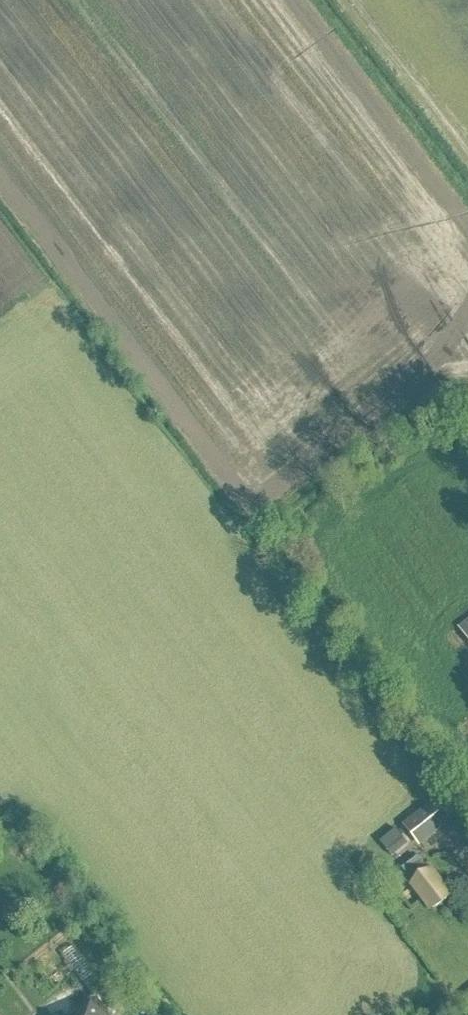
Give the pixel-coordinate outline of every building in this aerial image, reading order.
[(458,627),(467,641),(467,619),(458,627)] [(420,847),(452,822),(435,800),(402,826),(420,847)] [(396,829),(379,842),(391,857),(408,845),(396,829)] [(433,910),(449,898),(418,857),(402,869),(433,910)] [(72,1014),(108,1014),(95,998),(72,1014)]
